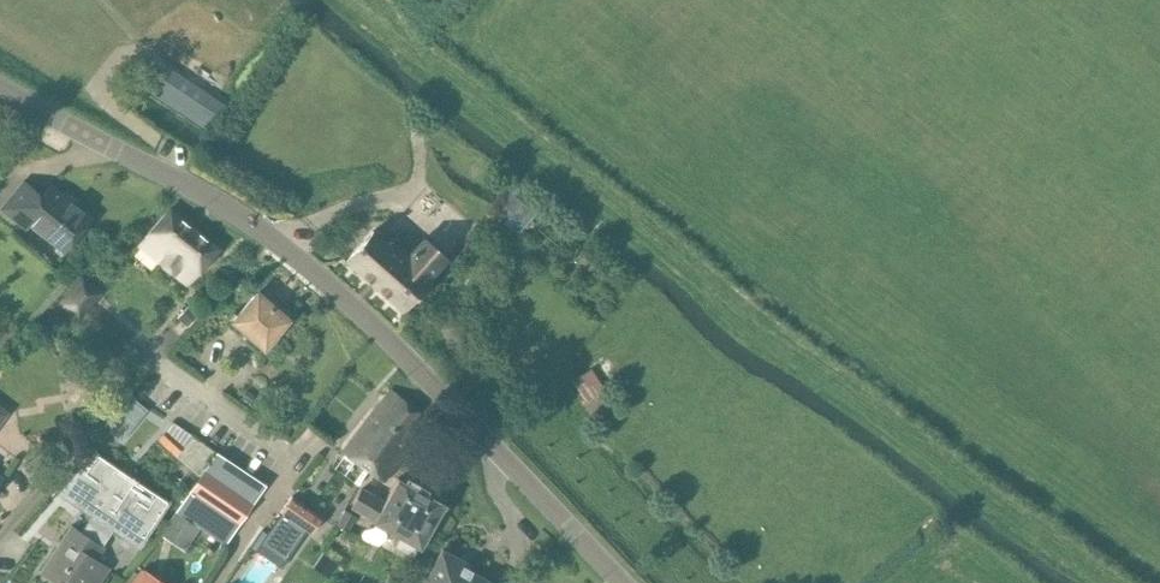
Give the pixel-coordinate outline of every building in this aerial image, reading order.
[(157,59),(139,87),(208,133),(226,105),(157,59)] [(24,181),(9,200),(1,209),(21,224),(25,219),(64,252),(91,218),(50,185),(42,195),(24,181)] [(530,209),(516,197),(499,217),(513,230),(530,209)] [(170,209),(155,228),(140,246),(188,284),(218,248),(170,209)] [(390,247),(373,232),(347,260),(403,310),(431,278),(447,258),(424,239),(407,258),(392,244),(390,247)] [(61,303),(79,318),(100,292),(83,277),(61,303)] [(257,293),(241,311),(234,320),(264,346),(287,320),(257,293)] [(199,314),(188,305),(178,318),(189,327),(199,314)] [(592,370),(573,383),(587,403),(606,390),(592,370)] [(274,401),(281,392),(274,386),(267,395),(274,401)] [(344,448),(365,464),(384,479),(429,420),(391,390),(344,448)] [(217,453),(172,423),(158,440),(201,476),(217,453)] [(78,499),(74,505),(92,517),(81,533),(72,527),(42,571),(60,582),(99,582),(109,568),(95,558),(113,530),(122,537),(124,535),(140,546),(149,531),(151,532),(171,502),(97,452),(98,451),(96,449),(57,494),(60,495),(64,489),(78,499)] [(161,535),(171,541),(185,551),(201,527),(226,544),(253,504),(251,503),(263,484),(217,453),(201,476),(161,535)] [(362,488),(352,507),(374,519),(374,520),(401,536),(395,545),(412,555),(417,546),(419,548),(444,504),(398,478),(385,501),(362,488)] [(262,529),(250,547),(256,551),(262,543),(287,560),(297,545),(307,530),(311,532),(312,533),(323,517),(292,496),(281,512),(268,531),(267,532),(262,529)] [(348,531),(357,516),(345,509),(337,525),(348,531)] [(431,570),(423,582),(494,582),(468,568),(470,564),(442,549),(431,570)] [(139,574),(133,582),(152,582),(139,574)]
